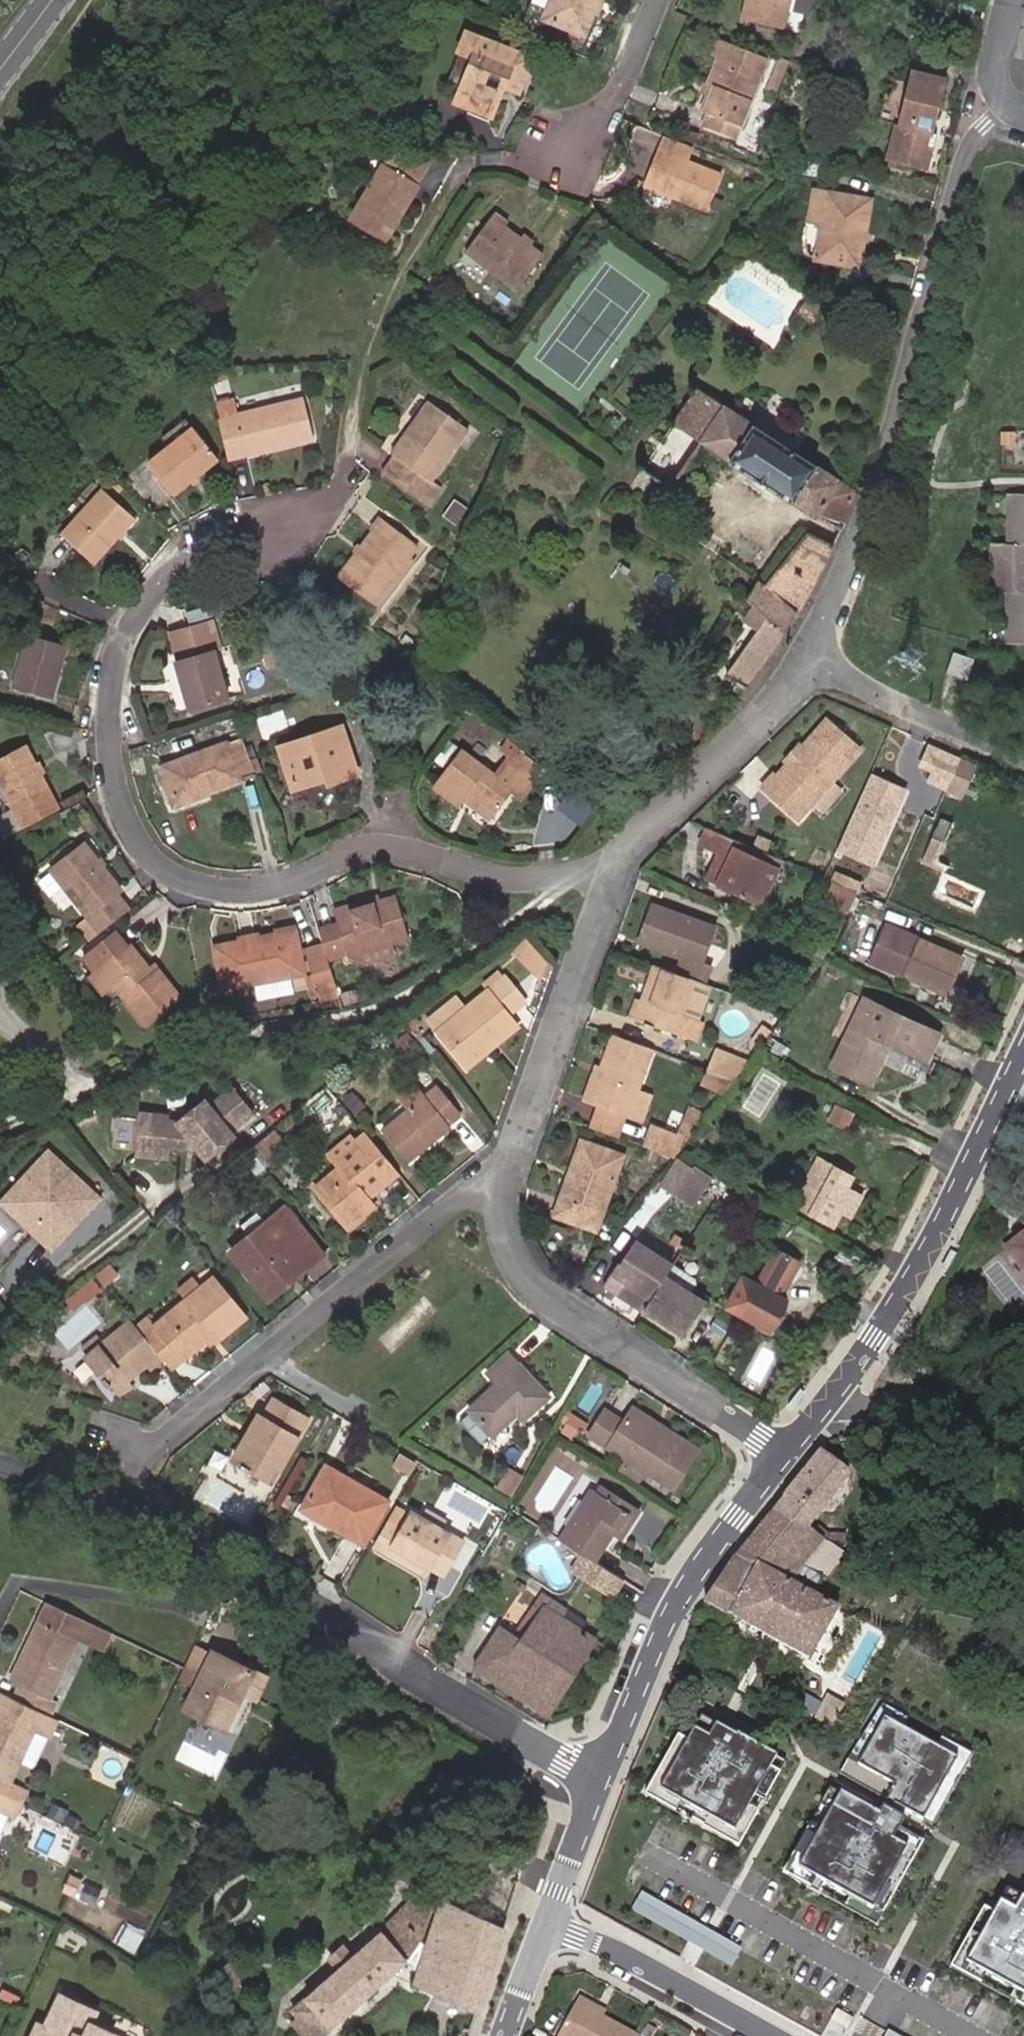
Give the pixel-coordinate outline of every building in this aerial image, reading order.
[(548,12),(588,29),(600,0),(553,0),(548,12)] [(743,17),(782,25),(787,0),(746,0),(743,17)] [(491,117),(502,88),(505,82),(520,88),(532,58),(466,32),(458,51),(472,57),(455,103),(491,117)] [(726,51),(732,37),(724,34),(718,49),(726,51)] [(773,53),(732,37),(726,51),(715,79),(719,81),(709,105),(713,107),(719,109),(713,123),(741,134),(773,53)] [(945,80),(909,72),(896,126),(897,127),(895,136),(891,135),(885,159),(927,169),(932,145),(928,144),(931,134),(932,134),(945,80)] [(719,81),(715,79),(711,77),(701,101),(709,105),(719,81)] [(505,82),(502,88),(517,95),(520,88),(505,82)] [(707,120),(713,123),(719,109),(713,107),(707,120)] [(623,172),(639,178),(656,136),(639,129),(623,172)] [(691,157),(697,143),(668,131),(662,147),(664,149),(651,181),(711,208),(726,171),(691,157)] [(397,142),(387,162),(421,182),(431,161),(397,142)] [(421,182),(387,162),(356,214),(390,234),(421,182)] [(861,230),(867,232),(874,201),(818,189),(813,220),(826,222),(819,257),(854,264),(861,230)] [(535,242),(526,236),(510,223),(513,218),(500,208),(471,247),(523,287),(549,252),(535,242)] [(860,266),(867,232),(861,230),(854,264),(860,266)] [(531,231),(526,236),(535,242),(539,237),(531,231)] [(818,515),(841,530),(858,492),(692,390),(670,425),(700,444),(815,518),(818,515)] [(221,413),(230,452),(316,433),(308,394),(239,409),(236,395),(217,399),(221,413)] [(434,395),(418,416),(423,420),(439,398),(434,395)] [(423,420),(418,416),(396,447),(399,449),(386,467),(420,493),(430,501),(444,483),(434,475),(447,457),(471,423),(439,398),(423,420)] [(197,424),(152,459),(175,489),(219,454),(197,424)] [(1000,430),(999,469),(1023,469),(1023,430),(1000,430)] [(138,511),(107,482),(65,526),(98,555),(138,511)] [(1015,484),(1013,535),(1008,535),(996,535),(996,586),(1007,586),(1012,586),(1010,636),(1023,637),(1023,484),(1015,484)] [(448,499),(440,516),(455,523),(463,505),(448,499)] [(369,593),(387,569),(405,546),(414,534),(379,508),(335,568),(369,593)] [(766,618),(727,676),(739,683),(735,690),(741,695),(810,591),(833,546),(807,533),(766,584),(759,580),(746,600),(766,618)] [(405,546),(387,569),(394,573),(410,550),(405,546)] [(227,691),(214,644),(216,644),(208,616),(170,626),(178,654),(175,655),(188,702),(227,691)] [(53,682),(61,684),(73,640),(34,630),(20,679),(51,688),(53,682)] [(977,649),(958,644),(950,664),(970,671),(977,649)] [(59,690),(61,684),(53,682),(51,688),(59,690)] [(801,823),(861,752),(825,721),(764,791),(801,823)] [(324,764),(352,756),(343,723),(280,741),(293,782),(326,772),(324,764)] [(177,794),(254,765),(242,730),(163,759),(177,794)] [(0,759),(34,816),(69,799),(33,739),(0,759)] [(499,752),(509,760),(533,780),(543,767),(509,740),(499,752)] [(498,773),(464,745),(434,781),(459,802),(465,795),(490,816),(514,788),(522,794),(533,780),(509,760),(498,773)] [(931,782),(948,790),(961,762),(932,748),(925,761),(938,767),(931,782)] [(356,770),(352,756),(324,764),(326,772),(328,778),(356,770)] [(961,762),(948,790),(963,798),(977,769),(961,762)] [(930,838),(945,845),(955,824),(940,818),(930,838)] [(1011,844),(957,819),(955,824),(945,845),(930,838),(923,853),(921,852),(919,858),(941,869),(944,863),(989,883),(993,885),(1011,844)] [(787,861),(760,849),(711,828),(703,847),(723,856),(731,860),(734,861),(722,888),(767,907),(787,862),(787,861)] [(101,926),(128,903),(115,886),(120,881),(116,876),(85,835),(51,861),(52,862),(66,880),(89,911),(101,926)] [(712,883),(722,888),(734,861),(731,860),(723,856),(712,883)] [(66,880),(52,862),(36,875),(50,893),(66,880)] [(989,883),(944,863),(941,869),(930,892),(974,913),(989,883)] [(844,867),(838,881),(861,891),(867,876),(844,867)] [(859,897),(835,887),(828,907),(851,916),(859,897)] [(378,897),(349,906),(351,913),(380,904),(378,897)] [(351,913),(349,906),(334,912),(338,923),(348,953),(349,958),(365,952),(369,966),(396,957),(391,945),(410,938),(396,898),(380,904),(351,913)] [(699,984),(708,987),(714,970),(705,965),(718,928),(655,907),(642,943),(674,955),(673,957),(685,962),(679,977),(699,984)] [(101,926),(89,911),(78,920),(89,935),(101,926)] [(348,953),(338,923),(322,928),(331,958),(348,953)] [(224,984),(256,978),(287,971),(303,968),(294,924),(215,939),(224,984)] [(895,924),(876,965),(942,998),(962,958),(895,924)] [(103,961),(115,976),(147,1017),(180,990),(157,962),(153,966),(147,959),(131,939),(129,940),(119,926),(84,952),(96,967),(103,961)] [(527,937),(512,950),(531,973),(546,959),(527,937)] [(338,987),(323,939),(306,944),(321,992),(338,987)] [(153,966),(157,962),(151,955),(147,959),(153,966)] [(103,985),(115,976),(103,961),(96,967),(91,970),(103,985)] [(679,977),(657,969),(645,1004),(639,1023),(689,1041),(696,1020),(687,1018),(699,984),(679,977)] [(287,971),(256,978),(259,988),(288,981),(287,971)] [(486,1041),(512,1020),(506,1014),(522,1000),(503,978),(463,1012),(436,1034),(465,1069),(491,1048),(486,1041)] [(865,999),(832,1064),(867,1082),(888,1041),(924,1060),(937,1035),(865,999)] [(436,1034),(463,1012),(453,1000),(427,1023),(436,1034)] [(639,1023),(645,1004),(639,1002),(632,1021),(639,1023)] [(517,1026),(512,1020),(486,1041),(491,1048),(517,1026)] [(639,1095),(655,1054),(616,1040),(604,1074),(609,1076),(596,1108),(630,1120),(639,1095)] [(719,1049),(709,1072),(737,1083),(750,1062),(719,1049)] [(609,1076),(604,1074),(599,1072),(588,1105),(596,1108),(609,1076)] [(761,1072),(741,1109),(760,1119),(780,1083),(761,1072)] [(709,1073),(704,1089),(727,1097),(737,1083),(709,1073)] [(404,1115),(423,1099),(412,1087),(393,1102),(404,1115)] [(323,1125),(338,1113),(320,1091),(305,1104),(323,1125)] [(457,1119),(434,1091),(423,1099),(404,1115),(380,1135),(406,1165),(448,1131),(446,1128),(457,1119)] [(247,1119),(228,1094),(205,1111),(201,1106),(173,1126),(163,1125),(164,1120),(137,1116),(132,1156),(144,1158),(162,1148),(177,1150),(185,1143),(195,1157),(211,1145),(216,1150),(227,1141),(224,1137),(247,1119)] [(652,1100),(639,1095),(630,1120),(643,1125),(652,1100)] [(844,1132),(853,1113),(832,1104),(824,1122),(844,1132)] [(644,1146),(675,1158),(707,1113),(688,1106),(676,1135),(652,1125),(644,1146)] [(623,1139),(630,1120),(596,1108),(590,1127),(623,1139)] [(711,1125),(698,1141),(704,1146),(717,1130),(711,1125)] [(398,1178),(366,1139),(356,1147),(334,1166),(339,1172),(314,1192),(346,1232),(371,1211),(366,1204),(398,1178)] [(334,1166),(356,1147),(350,1140),(328,1159),(334,1166)] [(195,1157),(200,1162),(216,1150),(211,1145),(195,1157)] [(591,1215),(604,1220),(626,1161),(584,1146),(572,1177),(576,1179),(566,1207),(562,1205),(556,1222),(585,1232),(591,1215)] [(144,1158),(160,1160),(162,1148),(144,1158)] [(93,1203),(44,1155),(0,1201),(0,1211),(14,1224),(21,1217),(46,1240),(77,1207),(83,1214),(93,1203)] [(711,1180),(677,1159),(661,1185),(695,1206),(711,1180)] [(831,1179),(822,1196),(812,1214),(831,1224),(851,1190),(831,1179)] [(812,1214),(822,1196),(809,1188),(799,1207),(812,1214)] [(83,1214),(77,1207),(46,1240),(21,1217),(14,1224),(46,1254),(83,1214)] [(322,1261),(284,1214),(232,1258),(270,1305),(289,1288),(286,1284),(302,1270),(305,1274),(322,1261)] [(598,1237),(604,1220),(591,1215),(585,1232),(598,1237)] [(1005,1249),(1021,1271),(1023,1269),(1023,1234),(1005,1249)] [(621,1299),(648,1315),(650,1313),(669,1282),(677,1269),(638,1246),(633,1253),(625,1267),(623,1270),(621,1268),(615,1279),(628,1287),(621,1299)] [(106,1263),(91,1275),(101,1288),(116,1275),(106,1263)] [(677,1269),(669,1282),(694,1297),(700,1286),(699,1282),(677,1269)] [(772,1331),(787,1302),(746,1278),(730,1307),(772,1331)] [(694,1297),(669,1282),(650,1313),(688,1337),(707,1304),(694,1297)] [(192,1310),(219,1288),(214,1283),(188,1305),(192,1310)] [(247,1322),(219,1288),(192,1310),(188,1305),(158,1330),(149,1320),(138,1331),(165,1364),(172,1373),(184,1362),(211,1340),(218,1334),(223,1341),(247,1322)] [(914,1329),(926,1313),(920,1308),(909,1325),(914,1329)] [(165,1364),(132,1324),(105,1346),(100,1339),(84,1352),(90,1359),(86,1362),(110,1391),(112,1390),(116,1395),(130,1384),(148,1370),(152,1375),(165,1364)] [(218,1346),(223,1341),(218,1334),(211,1340),(218,1346)] [(500,1388),(472,1414),(495,1439),(519,1418),(526,1425),(551,1401),(513,1356),(490,1377),(500,1388)] [(130,1384),(116,1395),(122,1402),(137,1393),(130,1384)] [(253,1445),(247,1442),(236,1461),(270,1482),(278,1470),(283,1473),(312,1425),(278,1405),(267,1423),(253,1445)] [(634,1419),(697,1459),(702,1452),(638,1411),(634,1419)] [(633,1465),(651,1477),(676,1493),(697,1459),(634,1419),(628,1427),(608,1415),(593,1439),(633,1465)] [(262,1419),(247,1442),(253,1445),(267,1423),(262,1419)] [(579,1427),(561,1433),(571,1439),(584,1430),(579,1427)] [(819,1581),(800,1570),(824,1541),(806,1527),(848,1476),(819,1453),(735,1558),(705,1603),(807,1659),(835,1610),(810,1596),(819,1581)] [(407,1475),(413,1463),(397,1454),(391,1467),(407,1475)] [(643,1488),(651,1477),(633,1465),(625,1476),(643,1488)] [(511,1498),(524,1476),(507,1467),(495,1487),(511,1498)] [(341,1527),(337,1533),(365,1550),(391,1507),(331,1471),(309,1507),(341,1527)] [(605,1491),(601,1497),(632,1517),(622,1534),(620,1533),(616,1539),(625,1545),(643,1515),(605,1491)] [(632,1517),(601,1497),(596,1494),(565,1543),(599,1565),(616,1539),(620,1533),(622,1534),(632,1517)] [(305,1514),(337,1533),(341,1527),(309,1507),(305,1514)] [(388,1528),(375,1550),(391,1559),(395,1551),(432,1572),(437,1563),(451,1571),(465,1547),(414,1518),(403,1536),(388,1528)] [(395,1551),(391,1559),(427,1580),(432,1572),(395,1551)] [(624,1582),(584,1559),(575,1575),(616,1598),(624,1582)] [(446,1580),(451,1571),(437,1563),(432,1572),(446,1580)] [(473,1665),(546,1715),(598,1639),(565,1618),(570,1612),(545,1593),(531,1611),(532,1614),(514,1635),(504,1626),(473,1665)] [(203,1629),(212,1610),(194,1602),(186,1620),(203,1629)] [(20,1687),(14,1699),(50,1717),(56,1705),(49,1702),(77,1641),(61,1633),(70,1615),(47,1604),(9,1681),(20,1687)] [(86,1623),(70,1615),(61,1633),(77,1641),(86,1623)] [(266,1686),(211,1660),(182,1722),(223,1742),(242,1703),(255,1710),(266,1686)] [(56,1721),(50,1717),(14,1699),(0,1693),(0,1797),(18,1806),(25,1792),(11,1785),(35,1737),(46,1742),(56,1721)] [(810,1720),(831,1730),(843,1705),(823,1695),(810,1720)] [(656,1791),(732,1833),(774,1757),(735,1735),(738,1729),(717,1717),(713,1725),(697,1716),(656,1791)] [(839,1792),(796,1869),(872,1911),(907,1848),(892,1840),(903,1819),(889,1812),(893,1805),(923,1821),(957,1758),(883,1717),(861,1756),(899,1777),(886,1801),(878,1814),(839,1792)] [(0,1797),(0,1828),(5,1819),(10,1822),(18,1806),(0,1797)] [(1007,1831),(999,1861),(1023,1868),(1023,1836),(1007,1831)] [(83,1879),(72,1874),(65,1890),(76,1896),(83,1879)] [(101,1890),(87,1883),(80,1898),(95,1905),(101,1890)] [(966,1963),(1023,1995),(1023,1896),(1023,1897),(1008,1888),(966,1963)] [(418,1894),(380,1933),(292,2010),(298,2017),(291,2023),(304,2035),(311,2035),(405,1961),(421,1932),(432,1907),(418,1894)] [(702,1951),(711,1936),(637,1896),(629,1911),(702,1951)] [(411,1984),(477,2014),(504,1929),(441,1900),(411,1984)] [(739,1952),(711,1936),(702,1951),(731,1967),(739,1952)] [(95,2024),(102,2011),(65,1993),(49,2027),(39,2022),(33,2035),(121,2035),(95,2024)] [(577,2002),(558,2035),(638,2035),(577,2002)]
